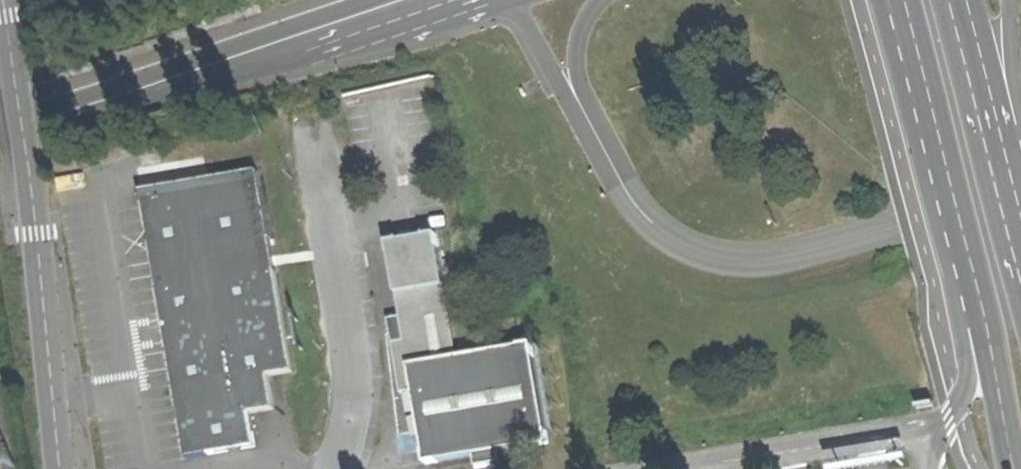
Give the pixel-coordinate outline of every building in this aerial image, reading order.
[(267,374),(292,370),(257,170),(138,190),(185,459),(254,447),(248,412),(272,408),(267,374)] [(405,339),(409,365),(459,356),(436,232),(387,241),(405,339)] [(409,365),(405,339),(392,341),(397,366),(401,391),(414,389),(409,365)] [(459,356),(409,365),(414,389),(427,461),(549,440),(531,343),(459,356)]
